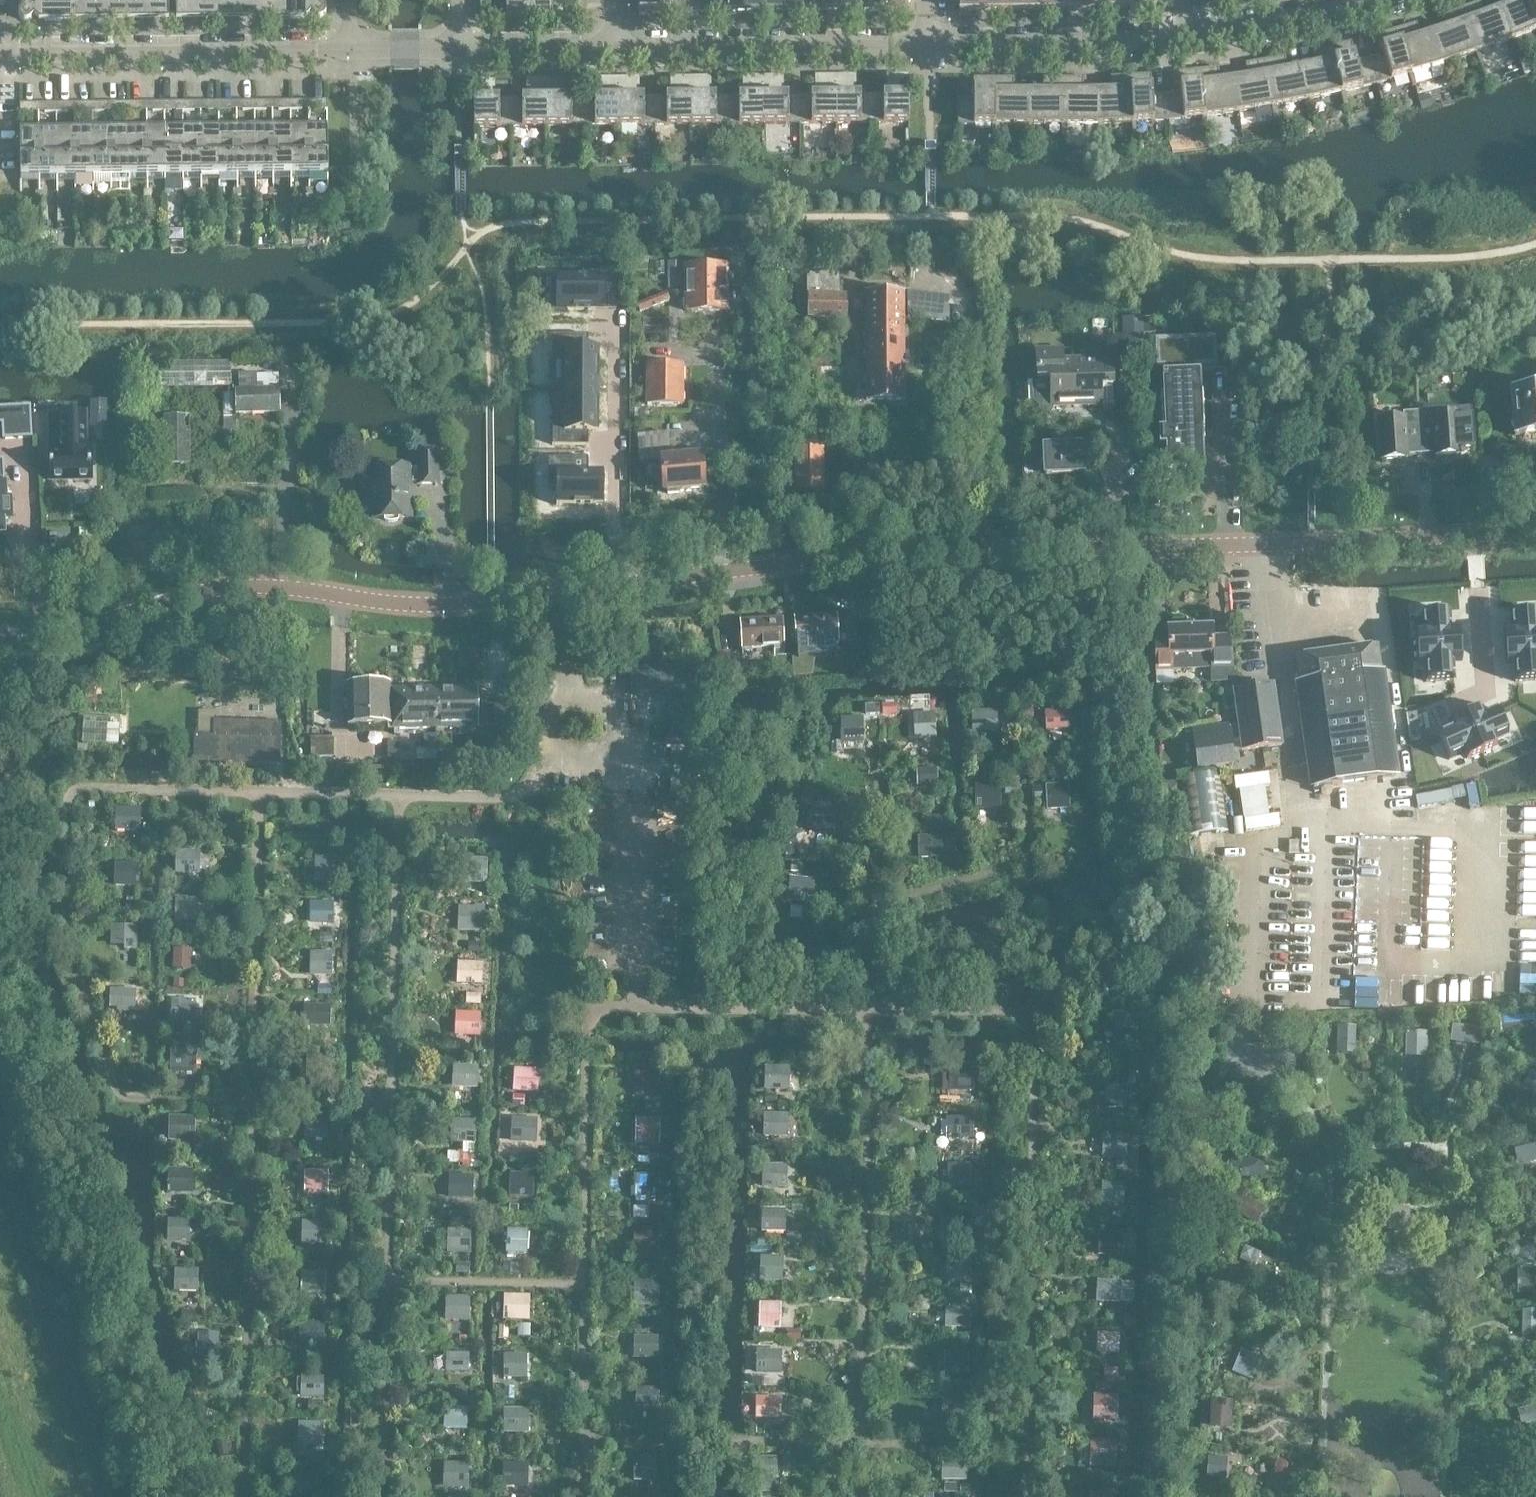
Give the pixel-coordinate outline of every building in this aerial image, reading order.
[(19,1),(24,6),(20,10),(20,11),(19,13),(19,15),(19,16),(20,18),(21,19),(40,0),(19,0),(19,1)] [(21,19),(22,20),(24,21),(26,21),(27,21),(29,20),(30,20),(34,16),(39,21),(88,21),(88,19),(86,19),(86,0),(40,0),(21,19)] [(107,0),(86,0),(86,19),(88,19),(88,21),(107,20),(107,0)] [(127,0),(107,0),(107,20),(127,20),(127,0)] [(148,0),(127,0),(127,20),(148,20),(148,0)] [(169,0),(148,0),(148,20),(169,20),(169,0)] [(197,0),(176,0),(176,20),(198,20),(197,0)] [(218,0),(197,0),(198,20),(218,19),(218,0)] [(238,0),(218,0),(218,19),(239,19),(238,0)] [(259,0),(238,0),(239,19),(258,19),(258,17),(259,17),(259,0)] [(308,0),(259,0),(259,17),(258,17),(258,19),(306,18),(311,13),(316,17),(317,18),(319,18),(321,18),(323,17),(325,16),(308,0)] [(325,16),(326,14),(326,13),(326,12),(326,11),(326,9),(326,8),(325,7),(321,3),(325,0),(308,0),(325,16)] [(553,0),(528,0),(506,0),(506,18),(553,18),(553,0)] [(680,0),(639,0),(639,12),(680,12),(680,0)] [(747,0),(727,0),(727,11),(747,11),(747,0)] [(766,0),(747,0),(747,11),(766,11),(766,0)] [(785,0),(766,0),(766,11),(785,11),(785,0)] [(805,0),(785,0),(785,11),(805,10),(805,0)] [(824,0),(805,0),(805,10),(824,10),(824,0)] [(843,0),(824,0),(824,10),(843,10),(843,0)] [(862,0),(843,0),(843,10),(863,10),(862,0)] [(882,0),(862,0),(863,10),(882,10),(882,0)] [(901,0),(882,0),(882,10),(901,9),(901,0)] [(982,0),(959,0),(959,12),(982,12),(982,0)] [(1003,0),(982,0),(982,12),(1004,11),(1003,0)] [(1025,0),(1003,0),(1004,11),(1025,11),(1025,0)] [(1047,0),(1025,0),(1025,11),(1047,11),(1047,0)] [(1068,0),(1047,0),(1047,11),(1068,11),(1068,0)] [(1090,0),(1068,0),(1068,11),(1090,10),(1090,0)] [(1111,0),(1090,0),(1090,10),(1111,9),(1111,0)] [(1132,0),(1111,0),(1111,9),(1133,8),(1132,0)] [(1157,0),(1132,0),(1133,8),(1158,6),(1157,0)] [(1532,0),(1510,0),(1511,3),(1498,8),(1501,15),(1510,40),(1535,29),(1535,10),(1532,0)] [(1510,40),(1501,15),(1498,8),(1485,13),(1481,1),(1462,8),(1477,52),(1479,52),(1510,40)] [(489,19),(489,6),(481,6),(481,19),(489,19)] [(1477,52),(1462,8),(1442,15),(1447,26),(1433,31),(1436,39),(1444,64),(1476,53),(1477,52)] [(1444,64),(1436,39),(1433,31),(1420,35),(1417,23),(1397,29),(1410,74),(1412,74),(1444,64)] [(1410,74),(1397,29),(1378,35),(1383,54),(1370,58),(1377,84),(1409,75),(1410,74)] [(1377,84),(1370,58),(1356,62),(1352,42),(1332,46),(1342,92),(1344,92),(1377,84)] [(1342,92),(1332,46),(1312,51),(1315,63),(1301,66),(1303,74),(1308,100),(1341,93),(1342,92)] [(1308,100),(1303,74),(1301,66),(1287,69),(1285,57),(1265,60),(1273,106),(1275,106),(1308,100)] [(1273,106),(1265,60),(1245,64),(1247,76),(1234,78),(1235,86),(1239,112),(1272,106),(1273,106)] [(1239,112),(1235,86),(1234,78),(1220,80),(1219,67),(1198,70),(1204,116),(1205,116),(1239,112)] [(1204,116),(1198,70),(1178,72),(1181,93),(1167,94),(1169,120),(1202,116),(1204,116)] [(1169,120),(1167,94),(1153,95),(1151,74),(1131,76),(1134,122),(1135,122),(1169,120)] [(1134,122),(1131,76),(1111,77),(1111,89),(1098,90),(1098,98),(1099,125),(1132,123),(1134,122)] [(994,125),(994,78),(973,78),(973,98),(958,98),(958,125),(992,125),(994,125)] [(1029,125),(1029,98),(1029,90),(1014,90),(1014,78),(994,78),(994,125),(995,125),(1029,125)] [(1063,125),(1063,78),(1043,78),(1043,90),(1029,90),(1029,98),(1029,125),(1062,125),(1063,125)] [(1099,125),(1098,98),(1098,90),(1084,90),(1084,78),(1063,78),(1063,125),(1065,125),(1099,125)] [(909,123),(909,94),(872,95),(872,123),(909,123)] [(800,124),(800,95),(763,96),(764,125),(800,124)] [(836,124),(836,95),(800,95),(800,124),(836,124)] [(872,123),(872,95),(836,95),(836,124),(872,123)] [(691,125),(691,96),(655,97),(655,126),(691,125)] [(728,125),(727,96),(691,96),(691,125),(728,125)] [(764,125),(763,96),(727,96),(728,125),(764,125)] [(619,126),(619,97),(583,98),(583,126),(619,126)] [(655,126),(655,97),(619,97),(619,126),(655,126)] [(511,127),(511,98),(474,99),(474,128),(511,127)] [(547,127),(547,98),(511,98),(511,127),(547,127)] [(583,126),(583,98),(547,98),(547,127),(583,126)] [(303,110),(303,104),(303,100),(291,101),(291,110),(303,110)] [(328,110),(327,100),(315,100),(315,110),(328,110)] [(219,111),(219,101),(207,101),(207,111),(219,111)] [(231,111),(231,104),(231,101),(219,101),(219,111),(231,111)] [(255,110),(255,101),(243,101),(243,111),(255,110)] [(267,110),(267,104),(267,101),(255,101),(255,110),(267,110)] [(291,110),(291,101),(279,101),(279,110),(291,110)] [(129,112),(129,102),(117,102),(117,112),(129,112)] [(141,112),(141,105),(141,102),(129,102),(129,112),(141,112)] [(165,111),(165,102),(153,102),(153,111),(165,111)] [(195,111),(195,105),(195,102),(183,102),(183,111),(195,111)] [(33,113),(33,106),(33,103),(20,103),(20,113),(33,113)] [(57,112),(57,103),(45,103),(45,113),(57,112)] [(69,112),(69,106),(69,103),(57,103),(57,112),(69,112)] [(93,112),(93,103),(81,103),(81,112),(93,112)] [(105,112),(105,106),(105,103),(93,103),(93,112),(105,112)] [(309,179),(309,126),(291,127),(291,179),(309,179)] [(328,179),(328,126),(309,126),(309,179),(328,179)] [(219,180),(219,127),(201,128),(201,180),(219,180)] [(237,180),(237,127),(219,127),(219,180),(237,180)] [(255,179),(255,127),(237,127),(237,180),(255,179)] [(273,179),(273,127),(255,127),(255,179),(273,179)] [(291,179),(291,127),(273,127),(273,179),(291,179)] [(129,181),(129,128),(111,129),(111,181),(129,181)] [(147,181),(147,128),(129,128),(129,181),(147,181)] [(165,180),(165,128),(147,128),(147,181),(165,180)] [(183,180),(183,128),(165,128),(165,180),(183,180)] [(201,180),(201,128),(183,128),(183,180),(201,180)] [(39,182),(39,129),(20,129),(21,182),(39,182)] [(57,181),(57,129),(39,129),(39,182),(57,181)] [(76,181),(75,129),(57,129),(57,181),(76,181)] [(93,181),(93,129),(75,129),(76,181),(93,181)] [(111,181),(111,129),(93,129),(93,181),(111,181)] [(681,289),(681,262),(668,262),(668,289),(681,289)] [(726,311),(726,287),(726,267),(686,267),(686,311),(726,311)] [(807,274),(807,294),(840,294),(840,275),(807,274)] [(556,277),(556,311),(603,311),(603,301),(616,301),(616,278),(603,278),(603,277),(556,277)] [(742,311),(741,287),(726,287),(726,311),(742,311)] [(908,319),(949,324),(949,297),(908,292),(908,319)] [(904,400),(904,293),(867,293),(867,400),(904,400)] [(640,315),(670,303),(666,295),(637,307),(640,315)] [(851,316),(851,297),(812,297),(812,316),(851,316)] [(564,349),(564,391),(599,391),(599,349),(588,349),(588,336),(566,336),(566,349),(564,349)] [(1201,431),(1198,373),(1193,373),(1192,348),(1188,348),(1188,345),(1177,346),(1177,349),(1161,350),(1162,375),(1161,375),(1162,380),(1165,380),(1167,430),(1160,430),(1161,444),(1167,444),(1168,469),(1202,468),(1201,440),(1206,440),(1206,431),(1201,431)] [(1113,388),(1111,358),(1037,361),(1038,380),(1050,380),(1051,408),(1065,407),(1065,404),(1073,404),(1073,407),(1079,407),(1078,403),(1087,403),(1087,406),(1101,406),(1100,388),(1113,388)] [(231,387),(231,362),(158,363),(158,388),(231,387)] [(682,404),(682,364),(648,364),(648,404),(682,404)] [(280,413),(280,389),(258,390),(257,373),(239,374),(239,390),(235,390),(235,414),(280,413)] [(1524,390),(1524,392),(1513,393),(1513,391),(1511,391),(1513,419),(1510,422),(1511,427),(1514,430),(1515,437),(1524,436),(1524,444),(1535,443),(1535,435),(1535,389),(1524,390)] [(564,391),(564,432),(566,432),(566,445),(588,445),(588,432),(599,432),(599,391),(564,391)] [(0,408),(0,424),(2,424),(3,437),(6,437),(17,437),(19,437),(30,436),(32,436),(31,406),(0,408)] [(1461,454),(1458,414),(1457,414),(1434,416),(1434,410),(1403,412),(1403,418),(1380,420),(1380,419),(1379,419),(1382,460),(1383,460),(1406,458),(1407,458),(1407,453),(1409,450),(1410,450),(1410,448),(1420,448),(1420,449),(1422,449),(1422,448),(1431,447),(1431,448),(1432,448),(1435,451),(1436,456),(1437,456),(1460,454),(1461,454)] [(60,450),(50,450),(50,481),(92,480),(92,449),(87,449),(87,414),(60,414),(60,450)] [(189,464),(189,417),(165,417),(165,464),(189,464)] [(671,461),(669,433),(638,435),(640,463),(662,461),(671,461)] [(1070,447),(1070,435),(1053,436),(1053,448),(1070,447)] [(1070,447),(1053,448),(1044,448),(1045,475),(1082,473),(1082,446),(1070,447)] [(825,492),(825,448),(794,448),(794,492),(825,492)] [(414,487),(414,486),(412,486),(412,481),(418,481),(418,484),(438,484),(438,452),(418,452),(418,469),(408,469),(408,467),(373,468),(373,484),(371,484),(371,500),(373,500),(374,518),(385,518),(385,521),(389,522),(392,522),(395,522),(398,521),(398,518),(409,518),(409,496),(410,496),(410,495),(412,495),(412,487),(414,487)] [(566,472),(556,472),(556,506),(603,506),(603,472),(588,472),(588,458),(566,458),(566,472)] [(702,458),(671,461),(662,461),(664,491),(668,491),(668,495),(680,494),(679,490),(704,488),(702,458)] [(4,534),(4,519),(12,519),(12,513),(12,503),(11,503),(11,497),(6,498),(4,459),(0,459),(0,534),(4,534)] [(1423,635),(1415,636),(1417,654),(1461,648),(1458,630),(1451,631),(1449,615),(1421,619),(1423,635)] [(838,643),(836,616),(794,618),(796,646),(796,649),(806,648),(806,645),(828,644),(828,647),(838,646),(838,643)] [(1500,651),(1535,651),(1535,618),(1508,617),(1508,632),(1500,632),(1500,651)] [(784,646),(782,619),(740,621),(742,649),(742,652),(752,652),(752,648),(774,647),(774,650),(784,650),(783,646),(784,646)] [(1233,681),(1229,639),(1212,639),(1212,627),(1168,628),(1168,641),(1155,642),(1156,670),(1212,668),(1212,682),(1233,681)] [(1394,777),(1376,648),(1336,653),(1354,782),(1394,777)] [(1461,648),(1417,654),(1420,672),(1428,671),(1430,687),(1458,683),(1456,667),(1463,666),(1461,648)] [(1499,669),(1507,669),(1507,685),(1535,685),(1535,670),(1535,651),(1500,651),(1499,669)] [(1354,782),(1336,653),(1296,659),(1314,788),(1354,782)] [(805,678),(804,655),(778,657),(779,680),(805,678)] [(692,728),(692,669),(633,669),(633,694),(667,694),(667,728),(692,728)] [(390,724),(390,689),(390,684),(348,685),(348,725),(388,724),(390,724)] [(1233,691),(1242,750),(1242,751),(1282,746),(1273,686),(1233,691)] [(486,727),(485,699),(476,699),(476,687),(435,688),(436,728),(486,727)] [(436,728),(435,688),(390,689),(390,724),(388,724),(388,729),(394,729),(394,735),(400,734),(400,729),(417,729),(417,762),(436,761),(436,728)] [(1490,704),(1474,711),(1491,750),(1508,743),(1504,736),(1517,730),(1507,706),(1494,712),(1490,704)] [(897,705),(882,705),(883,716),(898,716),(897,705)] [(879,706),(864,706),(865,717),(880,716),(879,706)] [(1417,714),(1425,736),(1447,728),(1439,706),(1417,714)] [(998,733),(998,710),(972,711),(973,734),(998,733)] [(1068,731),(1067,711),(1044,712),(1045,732),(1068,731)] [(1460,727),(1447,732),(1458,756),(1471,751),(1474,758),(1491,750),(1474,711),(1457,719),(1460,727)] [(1420,741),(1417,714),(1406,716),(1410,742),(1420,741)] [(937,740),(935,715),(913,716),(914,741),(937,740)] [(121,733),(122,720),(85,717),(85,730),(121,733)] [(863,744),(864,720),(841,719),(841,744),(836,744),(836,751),(856,751),(856,744),(863,744)] [(281,739),(281,724),(214,722),(214,737),(281,739)] [(1228,725),(1210,728),(1212,740),(1194,742),(1198,768),(1234,763),(1228,725)] [(121,733),(85,731),(84,743),(120,745),(121,733)] [(280,765),(281,740),(281,739),(214,737),(194,737),(194,762),(280,765)] [(334,757),(334,738),(311,738),(311,757),(334,757)] [(405,757),(405,740),(389,740),(389,758),(405,757)] [(938,787),(938,769),(916,769),(917,788),(938,787)] [(1229,831),(1221,772),(1177,778),(1186,837),(1229,831)] [(1239,790),(1245,834),(1281,828),(1279,815),(1269,817),(1265,787),(1269,786),(1268,774),(1234,779),(1235,791),(1239,790)] [(1070,810),(1069,785),(1045,786),(1047,811),(1070,810)] [(1475,785),(1465,787),(1470,810),(1479,808),(1475,785)] [(1001,810),(1001,786),(976,786),(976,810),(1001,810)] [(1453,801),(1467,798),(1464,786),(1450,789),(1453,801)] [(1418,808),(1452,802),(1450,791),(1416,797),(1418,808)] [(818,796),(818,805),(833,805),(833,797),(818,796)] [(141,809),(116,808),(115,832),(140,833),(141,809)] [(836,831),(837,808),(812,808),(811,830),(836,831)] [(940,826),(940,816),(927,817),(927,826),(940,826)] [(799,849),(804,835),(793,831),(788,845),(799,849)] [(920,855),(944,855),(943,831),(919,832),(920,855)] [(199,852),(175,852),(175,875),(199,875),(199,852)] [(825,856),(812,855),(811,866),(824,867),(825,856)] [(337,857),(315,857),(314,883),(336,883),(337,857)] [(487,859),(460,859),(459,885),(487,885),(487,859)] [(792,863),(791,872),(803,874),(805,865),(792,863)] [(139,888),(139,865),(114,864),(114,888),(139,888)] [(189,887),(189,878),(176,877),(175,887),(189,887)] [(813,905),(815,880),(789,877),(787,902),(813,905)] [(329,885),(315,885),(315,894),(329,894),(329,885)] [(197,923),(197,898),(175,898),(174,923),(197,923)] [(311,903),(310,925),(333,925),(333,903),(311,903)] [(485,934),(487,907),(474,906),(474,908),(458,907),(456,933),(485,934)] [(150,928),(111,926),(111,947),(124,947),(124,951),(150,952),(150,928)] [(320,934),(319,943),(333,944),(333,934),(320,934)] [(469,944),(469,953),(483,954),(483,944),(469,944)] [(191,950),(173,949),(172,969),(190,970),(191,950)] [(333,953),(309,952),(309,976),(333,976),(333,953)] [(482,964),(457,963),(456,985),(482,986),(482,964)] [(123,970),(123,979),(136,980),(136,970),(123,970)] [(1380,1007),(1381,977),(1358,976),(1356,1006),(1380,1007)] [(173,978),(173,987),(184,987),(184,978),(173,978)] [(332,986),(318,986),(318,996),(332,996),(332,986)] [(136,991),(109,990),(109,1009),(117,1010),(117,1013),(135,1014),(136,991)] [(481,1006),(481,996),(466,995),(466,1006),(481,1006)] [(193,1002),(171,1001),(171,1022),(192,1023),(193,1002)] [(330,1028),(331,1006),(304,1005),(303,1027),(330,1028)] [(480,1039),(481,1014),(456,1013),(454,1037),(480,1039)] [(1499,1018),(1501,1034),(1535,1030),(1533,1014),(1499,1018)] [(1356,1026),(1337,1025),(1336,1053),(1356,1053),(1356,1026)] [(1452,1026),(1450,1043),(1478,1047),(1480,1029),(1452,1026)] [(1427,1059),(1428,1033),(1405,1032),(1405,1059),(1427,1059)] [(196,1074),(197,1050),(171,1049),(171,1073),(196,1074)] [(330,1080),(330,1057),(303,1057),(303,1081),(330,1080)] [(1128,1074),(1129,1065),(1120,1064),(1119,1073),(1128,1074)] [(477,1090),(478,1067),(454,1066),(453,1089),(477,1090)] [(659,1066),(635,1066),(635,1090),(659,1090),(659,1066)] [(765,1068),(765,1092),(790,1092),(791,1068),(765,1068)] [(974,1093),(974,1068),(949,1068),(949,1093),(974,1093)] [(538,1072),(513,1070),(512,1093),(537,1094),(538,1072)] [(1529,1071),(1521,1089),(1535,1096),(1535,1074),(1529,1071)] [(169,1082),(169,1093),(185,1094),(185,1083),(169,1082)] [(1104,1086),(1104,1109),(1127,1109),(1127,1087),(1104,1086)] [(525,1097),(513,1097),(513,1109),(524,1109),(525,1097)] [(645,1099),(644,1110),(659,1110),(660,1100),(645,1099)] [(1112,1113),(1112,1123),(1126,1123),(1127,1113),(1112,1113)] [(789,1138),(789,1115),(763,1115),(763,1138),(789,1138)] [(169,1118),(168,1142),(195,1143),(195,1118),(169,1118)] [(973,1140),(974,1118),(946,1118),(946,1140),(973,1140)] [(537,1120),(511,1119),(510,1144),(536,1144),(537,1120)] [(635,1119),(635,1146),(660,1147),(660,1119),(635,1119)] [(326,1141),(328,1121),(304,1120),(303,1140),(326,1141)] [(475,1144),(476,1121),(453,1120),(452,1143),(475,1144)] [(1126,1136),(1101,1135),(1101,1158),(1126,1159),(1126,1136)] [(474,1158),(475,1145),(463,1145),(462,1155),(448,1154),(447,1165),(462,1165),(462,1169),(481,1170),(482,1159),(474,1158)] [(1513,1152),(1517,1167),(1535,1163),(1535,1146),(1513,1152)] [(528,1155),(510,1154),(510,1164),(528,1165),(528,1155)] [(659,1155),(648,1155),(648,1167),(659,1167),(659,1155)] [(1241,1182),(1266,1177),(1262,1158),(1237,1163),(1241,1182)] [(1124,1163),(1116,1163),(1116,1172),(1124,1172),(1124,1163)] [(762,1165),(762,1188),(787,1189),(787,1166),(762,1165)] [(971,1189),(971,1165),(947,1165),(947,1189),(971,1189)] [(328,1197),(328,1172),(304,1172),(304,1197),(328,1197)] [(180,1176),(169,1175),(168,1194),(193,1194),(193,1174),(180,1173),(180,1176)] [(534,1174),(510,1174),(509,1199),(533,1199),(534,1174)] [(474,1177),(449,1176),(448,1199),(473,1200),(474,1177)] [(659,1176),(634,1176),(634,1200),(659,1199),(659,1176)] [(1101,1184),(1101,1206),(1124,1206),(1124,1184),(1101,1184)] [(773,1191),(764,1191),(763,1199),(773,1199),(773,1191)] [(971,1203),(971,1193),(962,1193),(962,1203),(971,1203)] [(1266,1208),(1239,1194),(1230,1210),(1257,1225),(1266,1208)] [(1223,1196),(1214,1196),(1214,1204),(1223,1204),(1223,1196)] [(519,1206),(509,1206),(509,1218),(519,1218),(519,1206)] [(659,1219),(658,1208),(648,1208),(649,1219),(659,1219)] [(786,1234),(787,1210),(762,1209),(761,1234),(786,1234)] [(191,1220),(167,1220),(166,1242),(190,1242),(191,1220)] [(326,1246),(326,1222),(301,1222),(301,1246),(326,1246)] [(428,1236),(429,1227),(419,1227),(419,1236),(428,1236)] [(529,1231),(508,1230),(506,1255),(527,1256),(529,1231)] [(659,1254),(659,1230),(634,1231),(635,1254),(659,1254)] [(471,1255),(472,1232),(448,1231),(447,1254),(471,1255)] [(1122,1257),(1122,1233),(1098,1232),(1098,1256),(1122,1257)] [(802,1237),(786,1237),(786,1246),(801,1247),(802,1237)] [(960,1241),(960,1250),(970,1250),(970,1241),(960,1241)] [(1255,1266),(1260,1255),(1244,1247),(1239,1257),(1255,1266)] [(798,1249),(788,1249),(787,1256),(797,1257),(798,1249)] [(326,1254),(313,1253),(313,1263),(326,1264),(326,1254)] [(783,1282),(783,1258),(760,1257),(760,1282),(783,1282)] [(971,1282),(971,1259),(947,1259),(946,1282),(971,1282)] [(1121,1260),(1109,1260),(1109,1270),(1121,1270),(1121,1260)] [(519,1276),(520,1265),(503,1264),(503,1275),(519,1276)] [(1534,1296),(1534,1268),(1517,1268),(1517,1296),(1534,1296)] [(199,1270),(175,1270),(174,1293),(198,1293),(199,1270)] [(327,1273),(301,1272),(300,1294),(326,1295),(327,1273)] [(1096,1282),(1095,1302),(1134,1304),(1134,1283),(1096,1282)] [(659,1283),(633,1283),(633,1307),(659,1307),(659,1283)] [(969,1287),(957,1287),(957,1296),(969,1296),(969,1287)] [(530,1296),(504,1296),(503,1322),(530,1322),(530,1296)] [(470,1298),(445,1298),(445,1322),(470,1322),(470,1298)] [(781,1319),(781,1304),(760,1304),(759,1329),(779,1329),(779,1319),(781,1319)] [(946,1307),(945,1330),(970,1331),(970,1307),(946,1307)] [(1119,1324),(1120,1310),(1110,1310),(1109,1323),(1119,1324)] [(1522,1311),(1522,1338),(1535,1338),(1535,1311),(1522,1311)] [(182,1313),(182,1323),(196,1324),(196,1313),(182,1313)] [(324,1323),(299,1322),(298,1345),(324,1346),(324,1323)] [(531,1326),(517,1325),(517,1338),(530,1338),(531,1326)] [(509,1327),(499,1326),(498,1340),(509,1340),(509,1327)] [(787,1332),(786,1341),(800,1342),(801,1332),(787,1332)] [(220,1335),(197,1334),(197,1359),(220,1359),(220,1335)] [(1119,1335),(1097,1334),(1096,1354),(1118,1355),(1119,1335)] [(970,1335),(960,1335),(960,1344),(970,1344),(970,1335)] [(658,1360),(659,1338),(634,1337),(633,1359),(658,1360)] [(757,1351),(756,1375),(781,1376),(782,1352),(757,1351)] [(1260,1360),(1240,1352),(1231,1374),(1251,1382),(1260,1360)] [(969,1353),(944,1353),(945,1377),(969,1377),(969,1353)] [(468,1373),(468,1354),(446,1354),(445,1373),(468,1373)] [(527,1356),(504,1356),(504,1380),(527,1380),(527,1356)] [(1103,1369),(1103,1379),(1118,1380),(1119,1369),(1103,1369)] [(323,1399),(324,1376),(301,1375),(301,1380),(297,1380),(297,1394),(300,1394),(300,1398),(323,1399)] [(777,1379),(764,1378),(764,1388),(776,1389),(777,1379)] [(763,1379),(753,1379),(752,1388),(762,1389),(763,1379)] [(467,1398),(467,1389),(456,1388),(455,1398),(467,1398)] [(514,1388),(504,1388),(504,1400),(514,1401),(514,1388)] [(657,1408),(657,1389),(636,1389),(636,1408),(657,1408)] [(1093,1395),(1092,1422),(1117,1423),(1118,1396),(1093,1395)] [(779,1398),(755,1398),(755,1420),(779,1420),(779,1398)] [(1211,1401),(1210,1429),(1230,1429),(1231,1402),(1211,1401)] [(323,1403),(308,1402),(308,1413),(322,1413),(323,1403)] [(967,1402),(942,1402),(942,1425),(966,1426),(967,1402)] [(1517,1410),(1522,1428),(1535,1423),(1535,1405),(1517,1410)] [(467,1431),(468,1409),(445,1408),(443,1430),(467,1431)] [(528,1435),(528,1410),(503,1410),(503,1434),(528,1435)] [(657,1421),(648,1421),(648,1431),(657,1431),(657,1421)] [(322,1448),(323,1424),(298,1423),(298,1448),(322,1448)] [(764,1435),(765,1426),(756,1426),(756,1435),(764,1435)] [(1117,1440),(1090,1440),(1089,1469),(1116,1470),(1117,1440)] [(321,1456),(306,1457),(306,1466),(321,1465),(321,1456)] [(1524,1458),(1525,1474),(1535,1473),(1535,1457),(1524,1458)] [(633,1458),(633,1483),(657,1482),(656,1458),(633,1458)] [(751,1459),(752,1480),(778,1479),(777,1459),(751,1459)] [(1226,1460),(1207,1459),(1206,1479),(1226,1480),(1226,1460)] [(942,1462),(941,1482),(967,1482),(967,1462),(942,1462)] [(469,1464),(444,1463),(443,1489),(468,1490),(469,1464)] [(528,1465),(503,1465),(502,1489),(528,1489),(528,1465)] [(322,1474),(296,1474),(295,1496),(321,1496),(322,1474)] [(1114,1475),(1100,1474),(1100,1484),(1114,1484),(1114,1475)] [(771,1495),(772,1482),(760,1482),(760,1495),(771,1495)] [(957,1484),(944,1484),(944,1494),(957,1494),(957,1484)]
